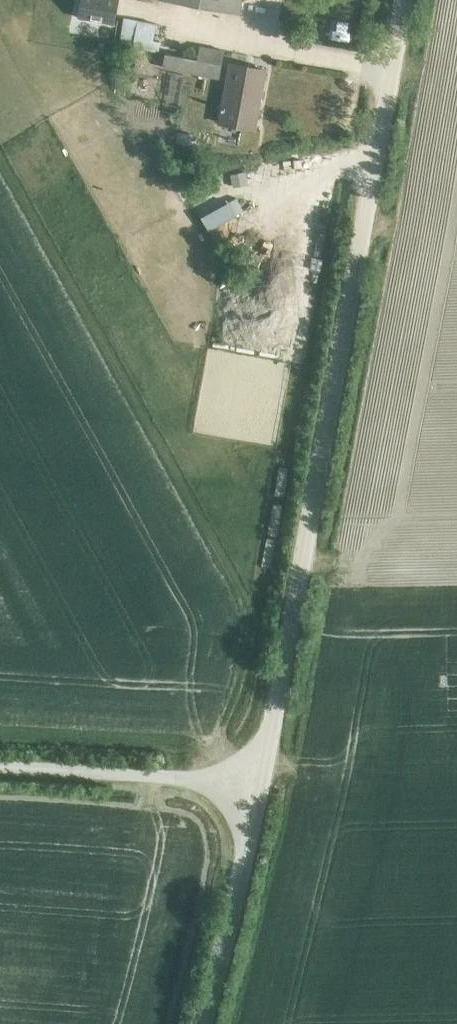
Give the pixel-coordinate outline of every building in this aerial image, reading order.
[(111,21),(115,0),(81,0),(79,15),(111,21)] [(241,0),(177,0),(239,11),(241,0)] [(132,42),(157,46),(158,36),(151,35),(154,18),(122,13),(117,43),(132,45),(132,42)] [(163,47),(161,63),(217,73),(222,46),(198,41),(196,52),(163,47)] [(254,128),(265,69),(230,63),(219,122),(254,128)] [(236,198),(201,217),(208,230),(243,210),(236,198)]
